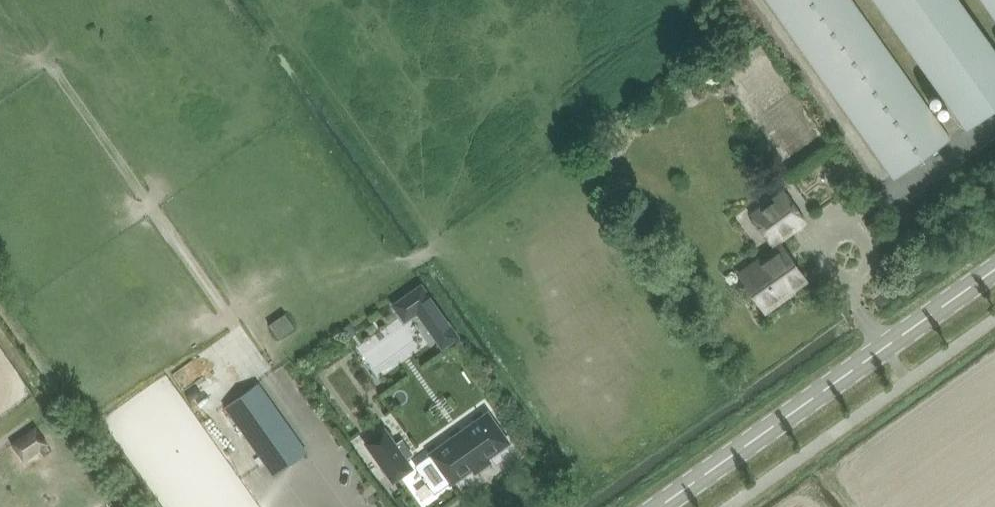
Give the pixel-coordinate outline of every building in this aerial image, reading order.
[(895,179),(949,141),(849,0),(767,0),(895,179)] [(957,0),(875,0),(966,128),(994,108),(994,54),(957,0)] [(994,18),(994,0),(982,0),(994,18)] [(776,249),(780,246),(776,242),(804,221),(783,192),(751,216),(776,249)] [(780,246),(776,249),(759,262),(765,270),(746,284),(764,310),(781,299),(778,295),(803,278),(780,246)] [(419,286),(403,298),(408,305),(414,314),(416,315),(442,350),(459,337),(419,286)] [(226,406),(267,463),(297,442),(255,384),(226,406)] [(487,414),(430,454),(450,483),(471,468),(472,469),(486,459),(486,458),(507,443),(487,414)] [(147,416),(134,426),(144,439),(157,429),(147,416)] [(12,444),(20,455),(43,439),(35,428),(12,444)] [(366,443),(392,481),(410,468),(384,431),(366,443)]
